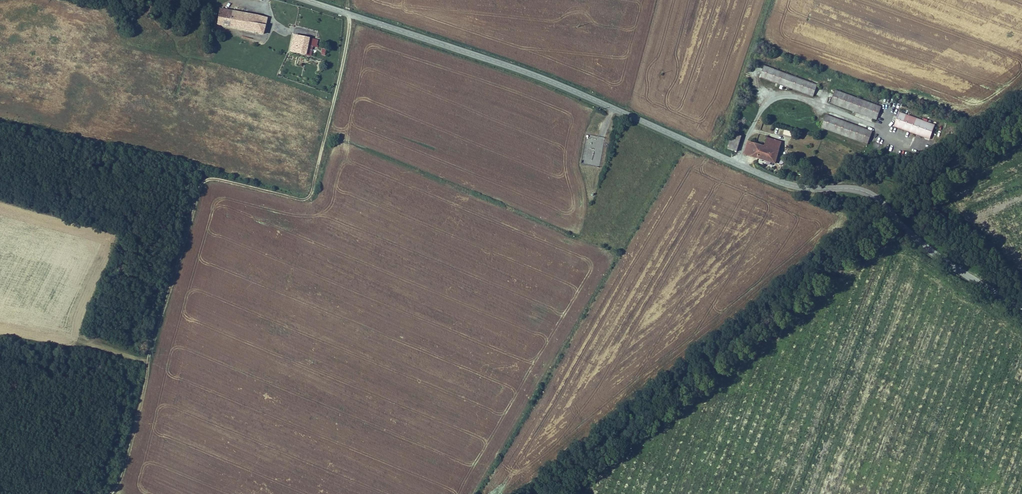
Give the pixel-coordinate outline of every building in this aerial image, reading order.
[(222,7),(221,15),(245,21),(247,12),(222,7)] [(247,12),(245,21),(266,25),(267,16),(247,12)] [(221,15),(219,23),(243,29),(245,21),(221,15)] [(245,21),(243,29),(264,33),(266,25),(245,21)] [(293,32),(289,49),(304,52),(309,36),(293,32)] [(309,36),(304,52),(310,54),(313,43),(314,37),(309,36)] [(763,64),(759,75),(812,94),(816,82),(763,64)] [(834,87),(829,101),(875,116),(881,103),(834,87)] [(899,108),(894,123),(931,136),(936,121),(899,108)] [(825,112),(820,125),(867,141),(871,128),(825,112)] [(740,137),(731,134),(728,146),(736,149),(740,137)] [(764,144),(747,139),(743,151),(774,161),(777,151),(780,141),(767,137),(764,144)]
